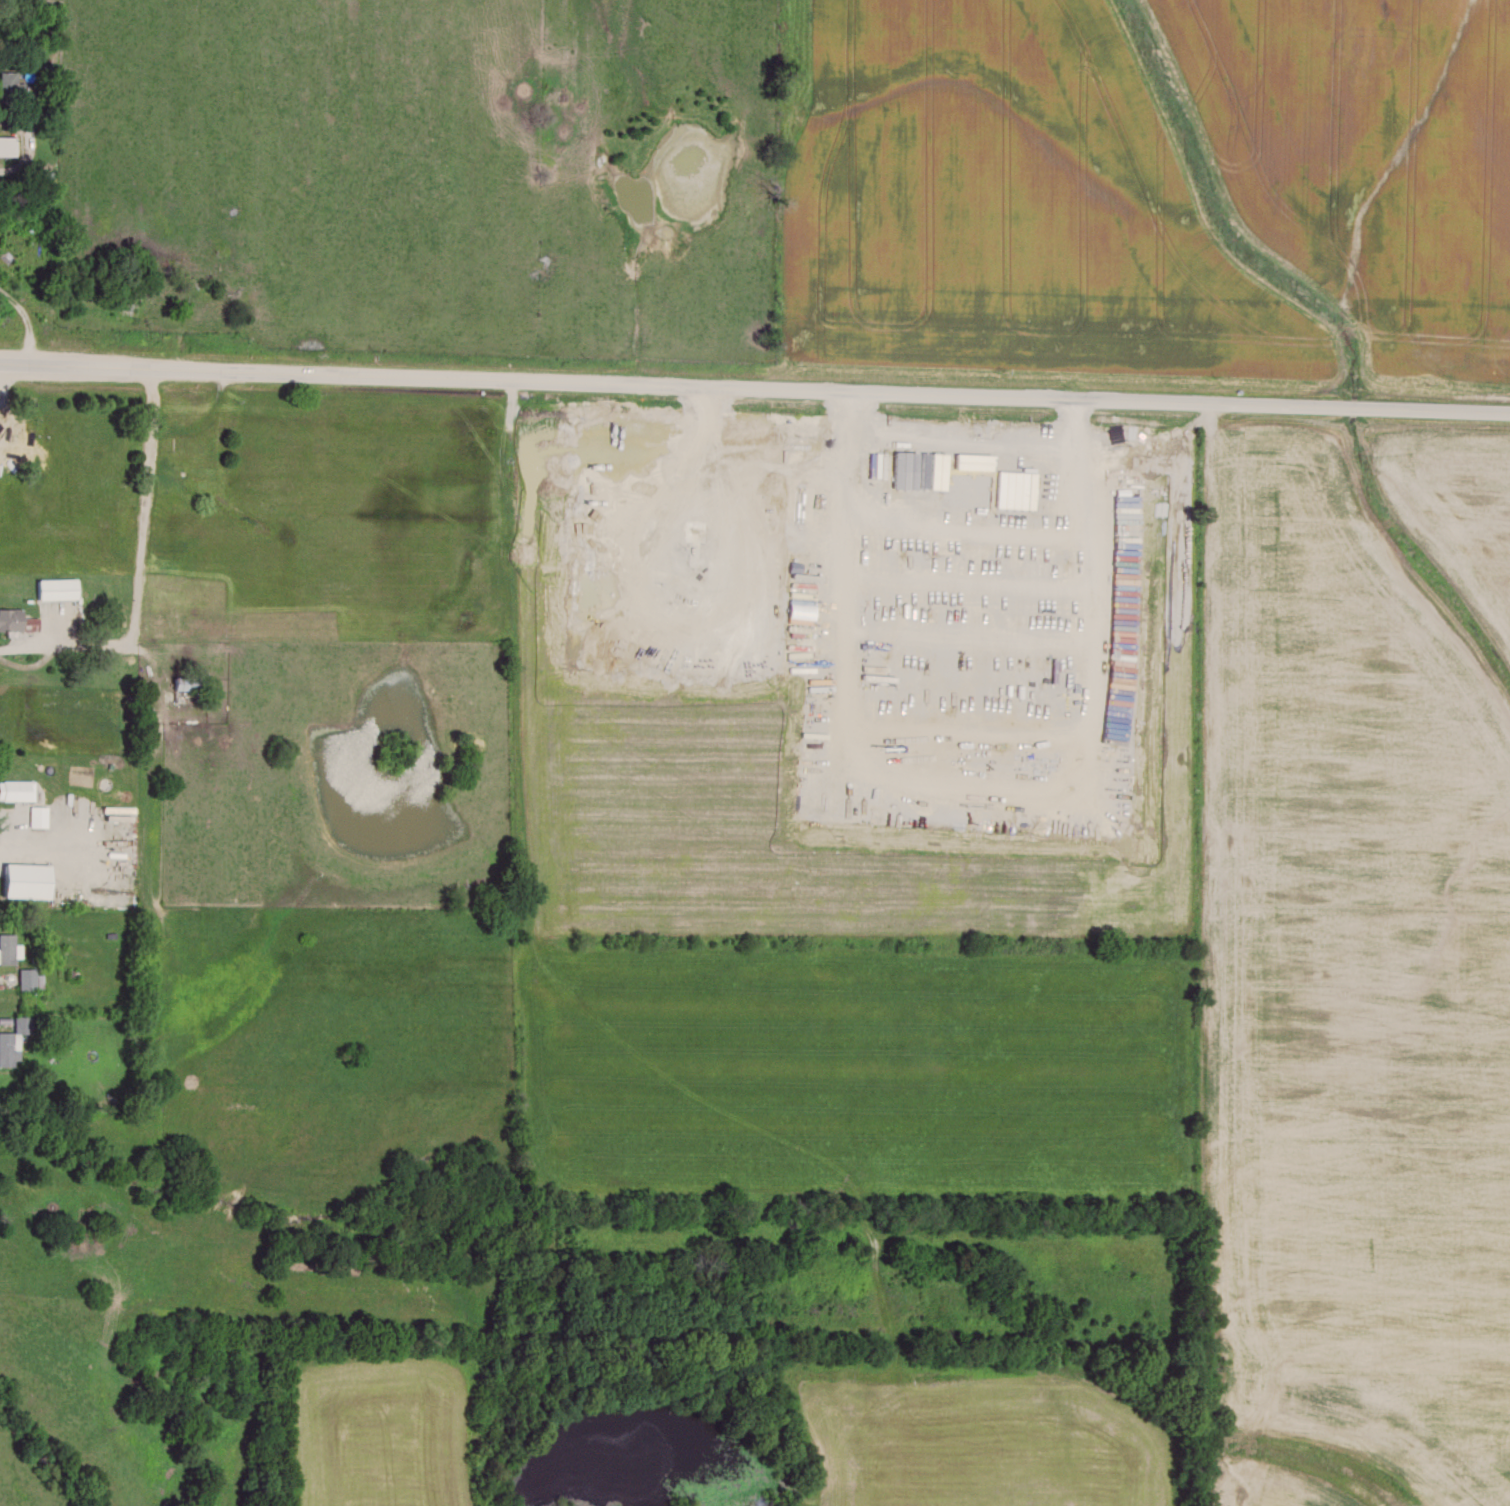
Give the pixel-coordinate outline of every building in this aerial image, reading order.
[(17,81),(17,70),(0,69),(0,99),(23,100),(24,81),(17,81)] [(14,135),(0,135),(0,153),(14,154),(14,135)] [(893,449),(892,486),(944,487),(945,451),(893,449)] [(990,452),(953,451),(953,467),(989,468),(990,452)] [(1033,507),(1034,469),(995,468),(994,506),(1033,507)] [(74,575),(34,577),(35,597),(74,596),(74,575)] [(37,629),(37,615),(20,615),(20,606),(0,606),(0,629),(20,629),(37,629)] [(201,675),(172,674),(172,687),(200,688),(201,675)] [(31,778),(0,779),(0,798),(31,798),(31,778)] [(45,804),(28,804),(27,825),(45,825),(45,804)] [(0,862),(0,894),(44,896),(45,863),(0,862)] [(0,932),(0,963),(13,962),(13,956),(20,956),(20,942),(13,942),(13,931),(0,932)] [(18,987),(35,987),(35,966),(17,967),(18,987)] [(31,1014),(13,1014),(13,1030),(0,1030),(0,1064),(16,1065),(17,1031),(30,1031),(31,1014)]
